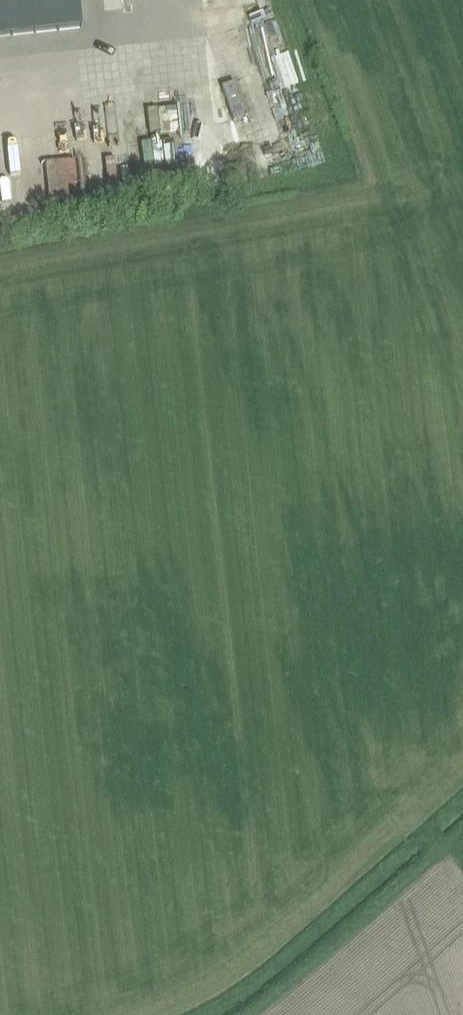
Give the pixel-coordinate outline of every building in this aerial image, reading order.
[(76,25),(73,0),(0,0),(0,33),(76,25)]
